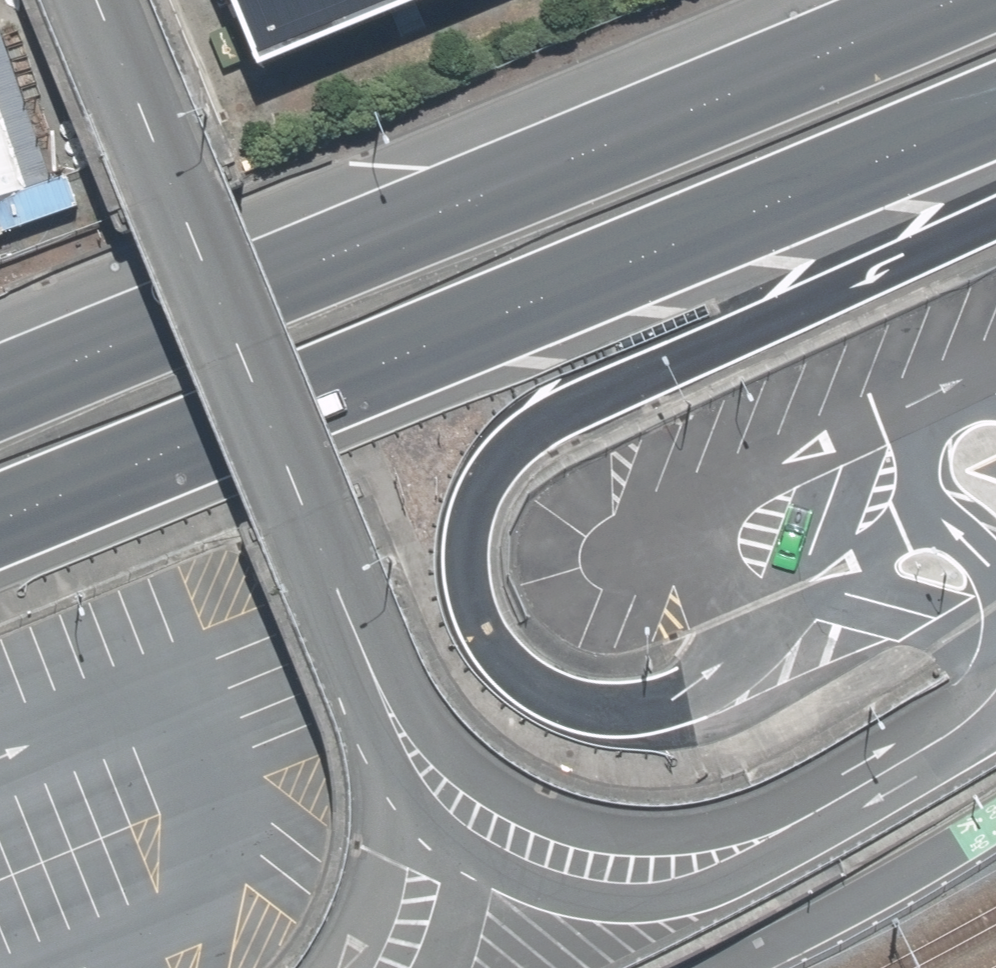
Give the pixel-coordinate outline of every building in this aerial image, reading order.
[(268,70),(438,0),(239,0),(268,70)]
